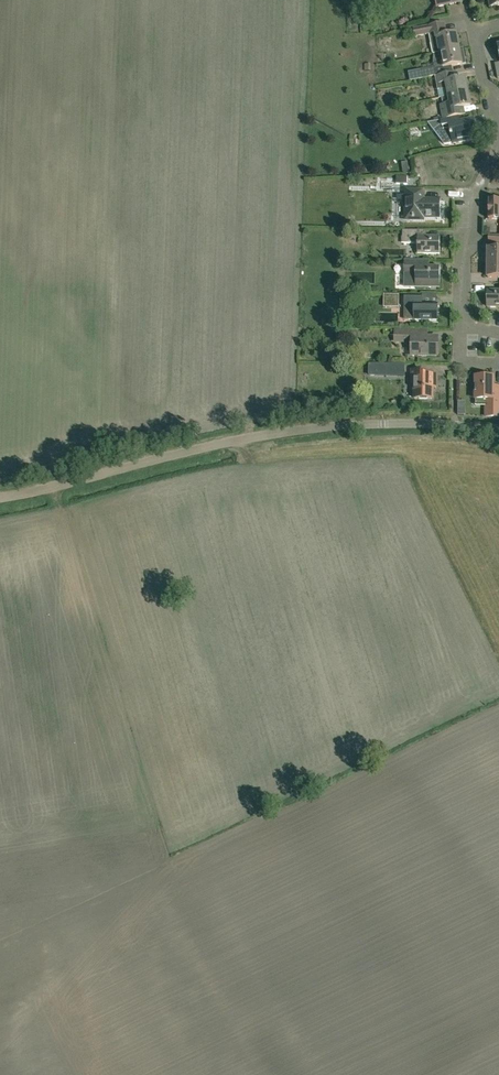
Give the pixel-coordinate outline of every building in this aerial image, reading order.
[(435,33),(436,38),(432,39),(430,41),(433,54),(440,53),(459,49),(456,34),(446,36),(443,24),(414,30),(415,36),(435,33)] [(433,64),(434,68),(422,70),(423,78),(435,75),(436,76),(449,73),(448,67),(462,64),(464,63),(461,49),(459,49),(440,53),(441,62),(433,64)] [(441,97),(468,92),(465,78),(452,81),(450,73),(449,73),(436,76),(435,76),(439,98),(441,98),(441,97)] [(443,104),(440,105),(443,120),(457,117),(466,115),(464,108),(470,106),(468,92),(441,97),(441,98),(443,104)] [(444,145),(477,139),(473,120),(458,123),(457,117),(443,120),(441,120),(442,128),(435,134),(444,145)] [(422,217),(440,217),(440,200),(422,200),(422,192),(407,192),(407,219),(409,219),(409,222),(413,222),(413,219),(422,219),(422,217)] [(489,201),(489,220),(498,220),(498,201),(489,201)] [(439,253),(440,238),(416,237),(416,230),(403,230),(403,244),(418,244),(418,253),(439,253)] [(488,263),(498,263),(498,249),(488,249),(488,263)] [(406,273),(405,287),(416,287),(439,287),(439,268),(430,268),(430,260),(426,260),(406,260),(406,273)] [(488,263),(487,278),(498,278),(498,263),(488,263)] [(488,291),(488,307),(498,307),(498,291),(488,291)] [(406,296),(405,320),(437,321),(438,321),(439,304),(438,304),(437,304),(425,304),(425,296),(422,296),(406,296)] [(438,356),(438,338),(415,338),(415,331),(395,331),(395,342),(412,342),(412,355),(438,356)] [(389,364),(389,376),(404,376),(405,364),(389,364)] [(436,383),(436,375),(423,375),(423,371),(412,370),(412,383),(415,383),(415,399),(433,399),(433,383),(436,383)] [(494,393),(494,378),(475,378),(475,386),(473,386),(472,387),(472,392),(473,394),(475,394),(475,399),(486,399),(486,417),(498,417),(498,393),(494,393)]
